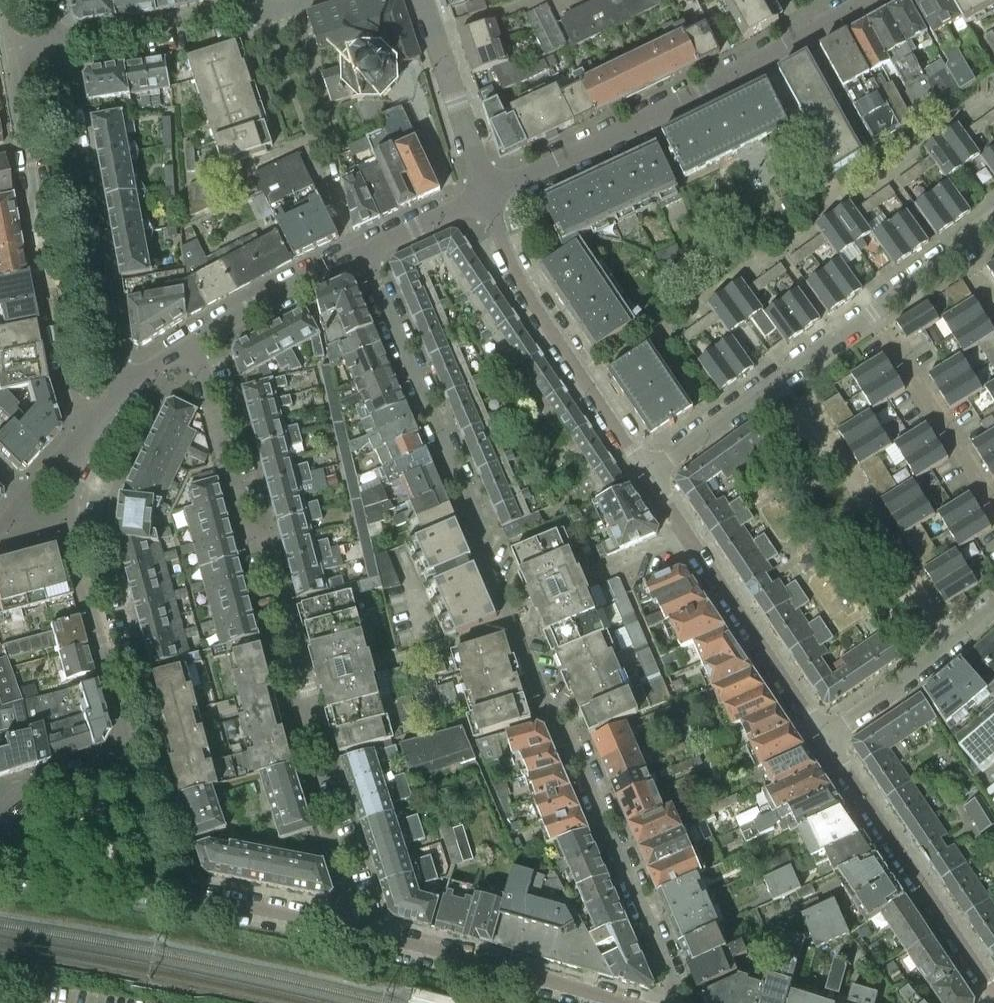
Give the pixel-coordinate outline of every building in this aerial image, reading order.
[(95,21),(92,0),(72,0),(76,20),(81,24),(95,21)] [(95,21),(116,18),(114,0),(92,0),(95,21)] [(116,18),(135,15),(133,0),(114,0),(116,18)] [(155,0),(133,0),(135,15),(157,11),(155,0)] [(157,11),(161,11),(187,6),(186,0),(155,0),(157,11)] [(307,14),(320,52),(387,30),(396,57),(399,66),(421,58),(402,0),(348,0),(307,14)] [(478,13),(487,10),(484,0),(475,3),(478,13)] [(639,16),(631,0),(606,0),(605,1),(617,26),(639,16)] [(658,0),(631,0),(639,16),(661,5),(659,1),(658,0)] [(744,41),(779,21),(769,3),(772,2),(772,0),(721,0),(744,41)] [(912,54),(917,52),(933,43),(909,0),(905,0),(887,10),(912,54)] [(942,52),(948,63),(946,68),(960,92),(979,79),(993,70),(975,40),(967,44),(978,62),(968,68),(955,45),(955,44),(946,29),(963,20),(952,0),(913,0),(942,52)] [(963,20),(966,25),(993,9),(993,0),(952,0),(963,20)] [(595,37),(617,26),(605,1),(583,11),(595,37)] [(470,15),(478,13),(475,3),(467,6),(470,15)] [(547,4),(526,15),(545,55),(567,44),(547,4)] [(938,102),(921,71),(912,54),(887,10),(868,21),(891,64),(905,89),(911,98),(919,113),(938,102)] [(595,37),(583,11),(561,22),(574,47),(595,37)] [(578,87),(561,95),(575,124),(720,54),(731,48),(713,17),(705,21),(706,25),(689,33),(684,22),(674,27),(678,37),(604,72),(601,66),(594,70),(590,62),(579,67),(581,72),(573,76),(578,87)] [(460,33),(466,54),(502,42),(495,21),(460,33)] [(868,21),(847,33),(900,130),(921,117),(919,113),(911,98),(903,103),(892,85),(887,87),(878,71),(891,64),(868,21)] [(993,54),(993,35),(992,32),(984,37),(993,54)] [(868,150),(900,130),(847,33),(820,48),(870,137),(863,141),(868,150)] [(273,146),(238,42),(187,58),(223,163),(273,146)] [(509,63),(502,42),(466,54),(473,74),(492,68),(505,64),(509,63)] [(323,74),(332,103),(365,91),(367,92),(370,92),(372,92),(373,92),(377,91),(378,91),(382,89),(384,87),(386,86),(387,85),(388,83),(389,82),(390,80),(391,77),(391,76),(391,74),(391,72),(391,70),(391,69),(391,67),(390,65),(389,64),(389,62),(388,61),(385,58),(383,56),(381,55),(380,54),(376,53),(373,53),(371,52),(370,53),(368,53),(365,54),(363,54),(360,56),(357,58),(356,60),(355,61),(354,63),(353,64),(323,74)] [(807,55),(779,71),(835,170),(835,171),(862,154),(868,150),(863,141),(857,145),(807,55)] [(544,60),(549,70),(558,66),(554,56),(544,60)] [(166,59),(146,62),(154,108),(163,106),(160,91),(171,89),(166,59)] [(960,92),(946,68),(941,59),(921,71),(938,102),(939,102),(940,105),(960,92)] [(549,70),(544,60),(520,71),(515,60),(509,63),(505,64),(515,86),(515,87),(549,71),(549,70)] [(144,109),(154,108),(146,62),(125,66),(131,96),(141,94),(144,109)] [(492,68),(503,91),(515,86),(505,64),(492,68)] [(132,100),(131,96),(125,66),(105,69),(111,99),(121,97),(121,102),(132,100)] [(100,101),(111,99),(105,69),(90,71),(86,77),(91,106),(101,105),(100,101)] [(697,115),(662,132),(685,177),(719,160),(730,155),(734,153),(744,148),(754,143),(757,142),(777,132),(789,126),(767,80),(732,98),(697,115)] [(506,156),(527,146),(514,117),(508,120),(498,99),(497,99),(494,92),(491,86),(478,91),(500,154),(506,156)] [(514,117),(527,146),(575,124),(561,95),(557,87),(511,109),(512,112),(511,112),(514,117)] [(394,149),(419,202),(441,191),(416,138),(402,107),(380,117),(385,129),(394,149)] [(981,121),(986,128),(993,123),(993,111),(981,121)] [(130,123),(129,117),(128,113),(94,119),(101,158),(135,152),(134,143),(130,144),(126,123),(130,123)] [(162,148),(171,148),(169,117),(160,118),(162,148)] [(964,132),(970,140),(976,135),(986,128),(981,121),(964,132)] [(958,124),(941,136),(963,167),(980,155),(977,150),(970,140),(964,132),(958,124)] [(394,149),(385,129),(366,137),(380,167),(400,210),(419,202),(394,149)] [(924,149),(930,157),(936,165),(946,179),(948,178),(952,183),(967,172),(963,167),(941,136),(924,149)] [(188,173),(196,172),(194,142),(185,143),(188,173)] [(657,144),(613,165),(634,210),(678,190),(657,144)] [(981,158),(993,176),(993,149),(981,158)] [(137,162),(135,152),(101,158),(108,197),(142,192),(141,182),(137,183),(133,163),(137,162)] [(290,199),(315,250),(339,238),(299,154),(253,175),(260,194),(263,193),(270,208),(290,199)] [(11,195),(4,155),(0,156),(0,197),(11,195)] [(930,157),(914,169),(919,177),(936,165),(930,157)] [(613,165),(570,185),(591,231),(634,210),(613,165)] [(354,231),(381,219),(362,176),(361,176),(357,166),(350,170),(355,180),(345,184),(354,231)] [(166,197),(174,197),(172,167),(163,167),(166,197)] [(380,167),(362,176),(381,219),(400,210),(380,167)] [(903,188),(919,177),(914,169),(897,181),(903,188)] [(227,201),(214,175),(189,187),(191,217),(227,201)] [(253,180),(252,181),(236,187),(240,198),(258,191),(253,180)] [(949,181),(932,193),(954,224),(971,212),(949,181)] [(594,237),(591,231),(570,185),(535,201),(542,216),(549,213),(567,251),(581,243),(594,237)] [(873,198),(878,206),(895,194),(889,186),(873,198)] [(115,237),(150,231),(148,222),(144,223),(140,202),(144,202),(142,192),(108,197),(115,237)] [(937,236),(954,224),(932,193),(915,206),(937,236)] [(789,194),(780,199),(786,211),(795,206),(789,194)] [(11,195),(0,197),(0,254),(20,251),(11,195)] [(862,218),(878,206),(873,198),(856,210),(862,218)] [(295,259),(315,250),(290,199),(270,208),(275,217),(295,259)] [(261,201),(249,207),(257,223),(269,217),(261,201)] [(833,214),(855,245),(872,232),(862,218),(856,210),(850,202),(833,214)] [(169,236),(177,236),(175,206),(166,207),(169,236)] [(907,211),(890,224),(912,254),(929,242),(907,211)] [(838,257),(855,245),(833,214),(816,226),(822,235),(827,243),(838,257)] [(912,254),(890,224),(873,236),(895,267),(912,254)] [(390,265),(397,282),(421,272),(427,273),(435,269),(438,275),(443,273),(444,265),(446,260),(468,245),(465,240),(458,231),(452,230),(393,257),(390,265)] [(115,237),(122,277),(157,272),(155,262),(151,263),(147,242),(151,241),(150,231),(115,237)] [(235,292),(292,261),(278,232),(266,238),(264,234),(247,243),(245,239),(236,243),(241,252),(238,253),(236,249),(233,251),(231,246),(216,254),(235,292)] [(827,243),(822,235),(805,247),(811,255),(827,243)] [(198,240),(183,247),(185,270),(185,274),(185,280),(185,283),(194,278),(207,271),(205,267),(209,264),(207,259),(198,240)] [(608,282),(581,243),(567,251),(539,270),(567,310),(608,282)] [(455,281),(481,264),(468,245),(446,260),(444,265),(455,281)] [(789,259),(794,266),(795,266),(800,272),(806,267),(802,261),(811,255),(805,247),(789,259)] [(665,250),(655,255),(660,267),(670,262),(665,250)] [(25,275),(24,273),(20,251),(0,254),(0,279),(25,275)] [(235,292),(216,254),(207,259),(209,264),(205,267),(207,271),(222,299),(235,292)] [(841,259),(824,271),(846,302),(863,290),(841,259)] [(492,281),(481,264),(455,281),(464,294),(457,299),(460,303),(492,281)] [(764,276),(770,284),(787,272),(781,264),(764,276)] [(185,274),(185,270),(138,279),(141,298),(165,294),(170,329),(188,318),(185,283),(185,280),(185,274)] [(207,271),(194,278),(208,307),(222,299),(207,271)] [(829,314),(846,302),(824,271),(807,283),(829,314)] [(434,288),(427,273),(421,272),(397,282),(405,300),(434,288)] [(25,275),(0,279),(0,294),(27,289),(25,275)] [(753,296),(770,284),(764,276),(748,288),(753,296)] [(194,278),(185,283),(188,318),(208,307),(194,278)] [(165,294),(141,298),(138,279),(123,282),(125,295),(128,294),(135,345),(140,347),(170,329),(165,294)] [(347,279),(332,286),(338,313),(342,323),(367,312),(354,282),(347,279)] [(666,280),(656,287),(664,299),(674,293),(666,280)] [(764,310),(753,296),(748,288),(742,280),(725,292),(746,323),(764,310)] [(469,302),(479,316),(504,299),(492,281),(460,303),(462,307),(469,302)] [(946,292),(951,300),(968,290),(963,281),(946,292)] [(636,323),(635,321),(608,282),(567,310),(594,351),(598,348),(602,353),(631,333),(627,328),(636,323)] [(329,318),(338,313),(332,286),(315,293),(322,320),(323,327),(329,318)] [(440,302),(434,288),(405,300),(413,319),(449,303),(447,299),(440,302)] [(30,303),(27,289),(0,294),(0,308),(30,303)] [(799,289),(781,301),(804,332),(821,320),(799,289)] [(942,318),(953,336),(985,316),(974,298),(968,290),(951,300),(957,309),(942,318)] [(729,335),(746,323),(725,292),(708,304),(714,313),(719,320),(729,335)] [(516,317),(504,299),(479,316),(488,330),(481,334),(484,339),(516,317)] [(804,332),(781,301),(764,314),(787,344),(804,332)] [(928,302),(896,323),(908,341),(940,321),(928,302)] [(30,303),(0,308),(0,327),(2,326),(34,320),(30,303)] [(413,319),(421,338),(450,326),(443,311),(451,307),(449,303),(413,319)] [(305,308),(287,318),(301,345),(311,339),(315,359),(324,357),(320,334),(305,308)] [(323,327),(327,349),(338,344),(374,328),(367,312),(342,323),(338,313),(329,318),(323,327)] [(719,320),(714,313),(697,325),(703,332),(719,320)] [(953,336),(964,354),(979,345),(984,353),(993,347),(993,330),(985,316),(953,336)] [(493,338),(503,352),(528,335),(516,317),(484,339),(487,342),(493,338)] [(283,355),(289,366),(292,371),(302,368),(292,350),(301,345),(287,318),(269,328),(283,355)] [(38,347),(34,323),(3,330),(2,326),(0,327),(0,354),(38,347)] [(686,344),(703,332),(697,325),(681,337),(686,344)] [(456,340),(450,326),(421,338),(429,357),(465,342),(463,337),(456,340)] [(266,364),(276,359),(282,370),(289,366),(283,355),(269,328),(251,337),(266,364)] [(381,344),(376,331),(339,347),(338,344),(327,349),(331,365),(332,365),(344,360),(381,344)] [(540,353),(528,335),(503,352),(512,366),(505,370),(508,374),(540,353)] [(273,376),(266,364),(251,337),(236,345),(234,352),(240,378),(253,371),(255,375),(260,372),(264,378),(273,376)] [(732,337),(715,349),(737,380),(755,367),(732,337)] [(429,357),(437,376),(466,364),(460,349),(467,346),(465,342),(429,357)] [(608,372),(630,404),(672,376),(650,343),(608,372)] [(386,357),(381,344),(344,360),(349,372),(386,357)] [(38,347),(0,354),(0,370),(41,362),(38,347)] [(990,362),(993,359),(993,347),(984,353),(990,362)] [(720,392),(737,380),(715,349),(698,361),(720,392)] [(517,373),(527,388),(552,371),(540,353),(508,374),(510,378),(517,373)] [(851,374),(862,392),(894,372),(883,354),(851,374)] [(928,374),(940,392),(972,372),(960,354),(928,374)] [(349,372),(354,383),(354,384),(356,384),(391,369),(386,357),(349,372)] [(27,387),(45,382),(41,362),(0,370),(0,393),(4,392),(27,387)] [(472,378),(466,364),(437,376),(446,395),(481,379),(479,375),(472,378)] [(320,367),(325,387),(336,384),(332,365),(331,365),(320,367)] [(361,396),(397,381),(391,369),(356,384),(361,396)] [(564,389),(552,371),(527,388),(519,393),(522,398),(530,393),(536,402),(530,406),(532,410),(564,389)] [(905,390),(894,372),(862,392),(873,410),(905,390)] [(983,390),(972,372),(940,392),(951,410),(983,390)] [(244,388),(249,407),(278,399),(276,389),(288,386),(286,376),(244,388)] [(672,376),(630,404),(651,437),(670,424),(672,427),(675,424),(674,422),(694,409),(672,376)] [(446,395),(454,414),(482,402),(476,386),(483,383),(481,379),(446,395)] [(401,391),(397,381),(361,396),(366,406),(401,391)] [(58,426),(53,409),(52,404),(45,382),(27,387),(33,408),(24,419),(15,410),(18,406),(4,392),(0,393),(0,414),(40,453),(55,435),(56,435),(58,426)] [(993,402),(993,382),(985,387),(993,402)] [(340,404),(337,390),(336,384),(325,387),(330,407),(340,404)] [(541,409),(551,424),(576,407),(564,389),(532,410),(535,414),(541,409)] [(362,421),(371,418),(372,418),(406,403),(401,391),(366,406),(358,410),(362,421)] [(823,405),(828,413),(844,403),(839,395),(823,405)] [(291,396),(278,399),(249,407),(254,426),(284,419),(281,408),(293,405),(291,396)] [(168,401),(161,415),(189,428),(198,411),(175,399),(168,401)] [(488,416),(482,402),(454,414),(462,433),(497,417),(496,413),(488,416)] [(406,403),(372,418),(371,418),(362,421),(361,422),(368,436),(378,432),(412,418),(406,403)] [(828,413),(833,422),(849,411),(844,403),(828,413)] [(345,423),(340,404),(330,407),(334,426),(345,423)] [(588,425),(576,407),(551,424),(560,437),(553,442),(556,446),(588,425)] [(849,411),(833,422),(838,430),(849,448),(881,428),(870,411),(855,420),(849,411)] [(0,414),(0,453),(22,474),(40,453),(0,414)] [(189,429),(189,428),(161,415),(153,431),(208,459),(209,456),(190,447),(197,432),(189,429)] [(462,433),(470,452),(498,439),(492,425),(499,422),(497,417),(462,433)] [(374,451),(376,450),(419,433),(412,418),(378,432),(368,436),(349,443),(352,455),(361,450),(370,442),(374,451)] [(753,460),(773,446),(756,418),(735,434),(753,460)] [(286,428),(284,419),(254,426),(259,446),(301,435),(298,425),(286,428)] [(334,426),(338,445),(349,443),(345,423),(334,426)] [(894,443),(905,462),(937,441),(926,424),(894,443)] [(565,445),(575,460),(600,443),(588,425),(556,446),(559,450),(565,445)] [(892,446),(881,428),(849,448),(860,466),(861,466),(866,474),(882,464),(877,455),(892,446)] [(983,461),(993,454),(993,430),(971,444),(983,461)] [(205,464),(208,459),(153,431),(145,449),(181,466),(186,454),(205,464)] [(426,449),(419,433),(376,450),(384,466),(426,449)] [(715,448),(733,475),(753,460),(735,434),(715,448)] [(259,446),(264,465),(293,457),(291,447),(303,443),(301,435),(259,446)] [(505,454),(498,439),(470,452),(478,471),(514,455),(512,451),(505,454)] [(937,441),(905,462),(916,479),(949,459),(937,441)] [(353,462),(352,455),(349,443),(338,445),(343,465),(353,462)] [(612,461),(600,443),(575,460),(584,473),(577,478),(580,482),(612,461)] [(733,475),(715,448),(696,462),(709,482),(722,473),(726,479),(733,475)] [(176,475),(181,466),(145,449),(137,466),(172,483),(173,483),(179,486),(183,478),(176,475)] [(392,483),(400,480),(401,479),(433,466),(426,449),(393,462),(384,466),(377,469),(382,479),(379,480),(382,486),(392,483)] [(983,461),(993,479),(993,454),(983,461)] [(478,471),(486,490),(515,478),(508,462),(515,459),(514,455),(478,471)] [(296,466),(293,457),(264,465),(269,484),(311,473),(308,463),(296,466)] [(607,491),(624,479),(612,461),(580,482),(583,485),(589,481),(598,494),(607,491)] [(343,465),(347,483),(358,481),(353,462),(343,465)] [(705,484),(706,485),(709,482),(696,462),(677,476),(675,483),(686,498),(705,484)] [(871,483),(888,472),(882,464),(866,474),(871,483)] [(164,501),(172,483),(137,466),(128,484),(164,501)] [(401,479),(400,480),(392,483),(399,500),(408,496),(409,499),(441,486),(433,466),(401,479)] [(174,511),(178,510),(223,499),(218,479),(215,480),(213,472),(199,476),(201,484),(188,487),(191,498),(179,501),(174,511)] [(893,481),(888,472),(871,483),(876,491),(893,481)] [(316,492),(313,482),(311,473),(269,484),(274,503),(303,495),(316,492)] [(327,489),(339,486),(336,476),(325,479),(327,489)] [(521,492),(515,478),(486,490),(495,509),(530,493),(528,489),(521,492)] [(893,481),(876,491),(882,499),(881,500),(892,518),(924,498),(913,480),(898,489),(893,481)] [(362,499),(361,495),(358,481),(347,483),(351,502),(362,499)] [(163,504),(164,501),(128,484),(122,495),(121,495),(119,517),(158,521),(159,511),(166,514),(169,507),(163,504)] [(705,484),(686,498),(697,516),(717,502),(706,485),(705,484)] [(409,499),(410,502),(406,504),(409,511),(393,518),(397,528),(407,524),(450,506),(441,486),(409,499)] [(605,518),(640,502),(629,486),(592,503),(595,508),(599,506),(605,518)] [(362,499),(366,519),(371,538),(384,534),(381,522),(387,520),(384,513),(394,510),(390,500),(389,501),(383,487),(361,495),(362,499)] [(503,528),(531,516),(524,500),(532,497),(530,493),(495,509),(503,528)] [(937,513),(948,531),(981,511),(970,493),(937,513)] [(306,505),(303,495),(274,503),(279,521),(320,510),(318,501),(306,505)] [(717,502),(697,516),(709,534),(748,509),(740,498),(728,506),(723,498),(717,502)] [(935,516),(924,498),(892,518),(903,536),(904,535),(909,544),(926,533),(920,525),(935,516)] [(223,499),(178,510),(179,515),(186,513),(190,529),(228,519),(223,499)] [(366,519),(362,499),(351,502),(356,522),(366,519)] [(606,532),(609,537),(650,518),(640,502),(605,518),(610,530),(606,532)] [(457,522),(450,506),(407,524),(410,533),(406,535),(410,542),(416,539),(457,522)] [(722,552),(748,535),(743,527),(754,519),(748,509),(709,534),(722,552)] [(279,521),(284,541),(313,533),(310,522),(322,518),(320,510),(279,521)] [(543,540),(562,532),(566,530),(566,531),(573,528),(572,523),(583,518),(580,511),(538,529),(543,540)] [(992,529),(981,511),(948,531),(959,549),(992,529)] [(539,512),(531,516),(503,528),(508,541),(544,524),(539,512)] [(157,531),(158,521),(119,517),(117,538),(118,538),(121,550),(159,540),(159,539),(172,536),(170,528),(157,531)] [(602,544),(608,556),(657,536),(659,530),(650,518),(609,537),(610,540),(602,544)] [(233,537),(228,519),(190,529),(194,544),(181,547),(182,551),(233,537)] [(371,538),(366,519),(356,522),(360,541),(371,538)] [(472,557),(457,522),(416,539),(457,633),(499,620),(488,596),(475,565),(471,567),(468,559),(472,557)] [(814,530),(800,539),(817,566),(832,556),(814,530)] [(586,588),(580,573),(562,532),(543,540),(513,552),(538,610),(591,734),(672,700),(662,677),(630,691),(586,588)] [(316,543),(313,533),(284,541),(289,560),(331,549),(328,540),(316,543)] [(909,544),(914,552),(931,542),(926,533),(909,544)] [(733,570),(771,545),(764,534),(752,542),(748,535),(722,552),(733,570)] [(238,557),(233,537),(182,551),(183,555),(196,551),(200,567),(238,557)] [(375,558),(371,538),(360,541),(365,561),(375,558)] [(121,550),(126,569),(178,555),(176,550),(163,554),(159,540),(121,550)] [(936,550),(931,542),(914,552),(919,560),(936,550)] [(746,588),(767,575),(772,571),(767,563),(779,555),(771,545),(733,570),(746,588)] [(0,560),(0,609),(2,615),(71,596),(64,569),(60,570),(53,546),(0,560)] [(289,560),(294,579),(324,571),(336,568),(331,549),(289,560)] [(936,550),(919,560),(925,569),(924,569),(935,587),(967,567),(956,549),(941,559),(936,550)] [(386,552),(376,557),(383,587),(383,589),(401,585),(386,552)] [(178,558),(178,555),(126,569),(131,587),(169,577),(165,562),(178,558)] [(191,586),(192,589),(243,576),(238,557),(200,567),(204,582),(191,586)] [(379,575),(375,558),(365,561),(369,579),(379,575)] [(963,594),(978,585),(967,567),(935,587),(946,605),(946,604),(952,612),(968,602),(963,594)] [(657,603),(658,604),(697,587),(687,571),(680,569),(632,589),(639,606),(652,601),(653,605),(657,603)] [(326,581),(324,571),(294,579),(299,599),(333,589),(333,588),(345,585),(342,576),(326,581)] [(249,595),(243,576),(192,589),(193,594),(206,590),(210,605),(249,595)] [(380,576),(335,589),(337,596),(352,592),(352,593),(356,592),(357,594),(383,587),(380,576)] [(131,587),(136,606),(188,592),(187,589),(173,592),(169,577),(131,587)] [(606,583),(622,619),(635,614),(620,580),(617,578),(606,583)] [(765,617),(803,592),(796,581),(784,589),(778,581),(773,584),(752,598),(765,617)] [(709,605),(697,587),(658,604),(662,614),(647,620),(645,621),(649,630),(650,630),(669,621),(669,622),(709,605)] [(189,597),(188,592),(136,606),(141,625),(179,615),(175,600),(189,597)] [(392,740),(352,593),(352,592),(337,596),(301,605),(341,754),(372,745),(374,752),(393,746),(391,740),(392,740)] [(810,602),(803,592),(765,617),(777,635),(803,617),(798,610),(810,602)] [(201,625),(202,628),(254,614),(249,595),(210,605),(215,621),(201,625)] [(726,631),(709,605),(669,622),(681,649),(694,644),(726,631)] [(259,636),(254,614),(202,628),(203,633),(217,629),(221,646),(258,636),(259,636)] [(141,625),(146,644),(198,630),(197,627),(183,631),(179,615),(141,625)] [(57,653),(85,645),(77,617),(50,624),(52,631),(56,647),(57,653)] [(789,653),(826,626),(820,617),(808,625),(803,617),(777,635),(789,653)] [(648,645),(638,622),(625,628),(635,650),(648,645)] [(834,638),(826,626),(789,653),(801,671),(822,658),(828,654),(822,646),(834,638)] [(152,665),(156,664),(190,655),(186,638),(199,635),(198,630),(146,644),(152,665)] [(56,647),(52,631),(2,645),(7,660),(56,647)] [(726,631),(694,644),(704,667),(741,652),(726,631)] [(884,631),(867,643),(884,670),(901,658),(884,631)] [(965,656),(991,686),(987,690),(988,691),(993,698),(993,631),(965,656)] [(294,765),(278,708),(273,689),(261,645),(258,636),(221,646),(211,648),(214,658),(229,654),(246,716),(240,718),(247,741),(239,743),(242,755),(250,753),(256,776),(261,774),(294,765)] [(532,720),(505,636),(455,651),(474,713),(467,715),(474,738),(532,720)] [(867,643),(849,654),(867,681),(884,670),(867,643)] [(92,673),(85,645),(57,653),(65,680),(92,673)] [(660,674),(650,649),(637,654),(647,679),(660,674)] [(677,651),(662,658),(665,666),(681,659),(677,651)] [(219,785),(213,762),(187,665),(202,661),(200,652),(190,655),(156,664),(158,672),(154,673),(171,736),(166,737),(181,796),(214,787),(219,785)] [(741,652),(704,667),(713,689),(755,673),(741,652)] [(867,681),(849,654),(841,660),(846,666),(837,672),(851,692),(867,681)] [(426,663),(427,668),(444,663),(442,655),(428,659),(426,663)] [(16,690),(5,657),(0,659),(0,708),(21,702),(16,690)] [(813,689),(833,675),(822,658),(801,671),(813,689)] [(961,659),(943,674),(970,706),(988,691),(987,690),(961,659)] [(447,671),(444,663),(427,668),(430,676),(447,671)] [(391,679),(407,675),(405,670),(402,668),(389,671),(391,679)] [(837,672),(833,675),(813,689),(823,705),(830,706),(851,692),(837,672)] [(724,707),(724,708),(767,691),(755,673),(713,689),(721,709),(724,707)] [(970,706),(943,674),(924,690),(947,725),(970,706)] [(409,682),(407,675),(391,679),(393,687),(409,682)] [(672,684),(675,692),(685,687),(682,680),(672,684)] [(102,710),(95,682),(77,687),(70,689),(75,705),(79,703),(84,715),(102,710)] [(437,688),(439,696),(455,691),(453,683),(437,688)] [(21,702),(31,699),(36,698),(32,685),(16,690),(21,702)] [(75,705),(70,689),(51,694),(36,698),(31,699),(48,762),(88,749),(75,705)] [(439,696),(442,704),(458,699),(455,691),(439,696)] [(779,709),(767,691),(724,708),(733,727),(731,728),(731,729),(779,709)] [(921,694),(902,706),(918,729),(936,717),(921,694)] [(700,695),(682,703),(685,710),(704,702),(700,695)] [(392,701),(395,709),(412,704),(410,696),(392,701)] [(35,766),(48,762),(31,699),(21,702),(27,728),(35,766)] [(460,707),(458,699),(442,704),(444,712),(460,707)] [(0,708),(0,765),(4,776),(35,766),(27,728),(21,702),(0,708)] [(108,732),(102,710),(84,715),(79,703),(75,705),(88,749),(101,746),(108,732)] [(414,712),(412,704),(395,709),(397,717),(414,712)] [(955,736),(960,744),(983,772),(993,763),(993,704),(955,736)] [(671,706),(662,710),(665,718),(674,714),(671,706)] [(901,741),(918,729),(902,706),(885,718),(901,741)] [(744,731),(751,746),(792,729),(779,709),(731,729),(734,736),(744,731)] [(656,722),(665,718),(662,710),(652,714),(656,722)] [(416,720),(414,712),(397,717),(399,725),(416,720)] [(674,718),(667,721),(675,741),(683,738),(674,718)] [(885,718),(866,730),(880,750),(886,745),(889,749),(901,741),(885,718)] [(592,738),(604,766),(639,751),(627,723),(592,738)] [(514,756),(520,754),(553,745),(545,728),(537,724),(476,741),(485,764),(499,760),(514,756)] [(472,749),(463,727),(400,744),(408,769),(472,749)] [(805,748),(792,729),(751,746),(760,767),(763,766),(805,748)] [(862,762),(880,750),(866,730),(852,740),(851,745),(862,762)] [(701,743),(702,743),(710,739),(707,731),(697,736),(701,743)] [(710,739),(702,743),(711,763),(719,759),(710,739)] [(684,742),(674,746),(677,754),(687,750),(684,742)] [(695,744),(687,748),(695,767),(703,763),(695,744)] [(393,746),(374,752),(342,761),(349,782),(382,772),(379,764),(400,758),(396,745),(393,746)] [(562,767),(553,745),(520,754),(527,771),(521,773),(522,775),(522,774),(523,778),(529,776),(562,767)] [(886,745),(880,750),(862,762),(875,781),(899,765),(889,749),(886,745)] [(668,758),(677,754),(674,746),(665,751),(668,758)] [(763,766),(773,788),(818,767),(805,748),(763,766)] [(228,759),(226,751),(216,754),(218,761),(228,759)] [(646,767),(639,751),(604,766),(611,782),(646,767)] [(213,762),(219,785),(256,776),(250,753),(242,755),(228,759),(218,761),(213,762)] [(514,756),(499,760),(501,770),(516,766),(514,756)] [(691,759),(685,762),(688,770),(695,767),(691,759)] [(719,759),(711,763),(715,771),(723,767),(720,759),(719,759)] [(675,776),(688,770),(685,762),(671,768),(675,776)] [(301,788),(294,765),(261,774),(268,797),(301,788)] [(911,782),(899,765),(875,781),(887,798),(911,782)] [(536,798),(570,787),(562,767),(529,776),(536,798)] [(646,767),(611,782),(618,799),(653,784),(657,782),(656,778),(652,780),(646,767)] [(831,787),(818,767),(773,788),(762,792),(764,796),(768,794),(775,809),(771,811),(773,814),(788,807),(831,787)] [(721,784),(729,781),(724,771),(716,775),(721,784)] [(384,780),(382,772),(349,782),(356,802),(409,785),(405,773),(384,780)] [(691,776),(694,784),(703,780),(700,772),(691,776)] [(694,784),(691,776),(666,787),(670,794),(694,784)] [(457,780),(451,782),(453,787),(441,791),(443,796),(444,801),(461,795),(457,780)] [(887,798),(899,817),(923,800),(911,782),(887,798)] [(507,783),(495,786),(498,799),(510,796),(507,783)] [(664,808),(653,784),(618,799),(629,823),(664,808)] [(356,802),(362,822),(395,812),(392,803),(413,797),(409,785),(356,802)] [(214,787),(181,796),(180,796),(195,839),(228,828),(214,787)] [(580,809),(570,787),(536,798),(534,799),(543,822),(580,809)] [(845,808),(831,787),(788,807),(798,829),(845,808)] [(301,788),(268,797),(275,819),(307,809),(301,788)] [(431,794),(432,799),(443,796),(441,791),(431,794)] [(737,794),(728,798),(731,806),(741,802),(737,794)] [(443,796),(432,799),(434,804),(444,801),(443,796)] [(508,797),(500,799),(507,819),(515,817),(508,797)] [(965,806),(982,833),(993,825),(993,820),(979,797),(965,806)] [(403,816),(416,813),(412,798),(399,802),(403,816)] [(722,810),(731,806),(728,798),(718,802),(722,810)] [(934,817),(923,800),(899,817),(910,834),(934,817)] [(434,804),(436,809),(446,806),(444,801),(434,804)] [(709,806),(712,814),(722,810),(718,802),(709,806)] [(673,805),(664,808),(629,823),(638,846),(683,827),(673,805)] [(760,809),(764,818),(773,814),(771,811),(768,805),(760,809)] [(446,806),(436,809),(437,815),(447,811),(446,806)] [(747,842),(760,836),(775,830),(773,827),(779,824),(783,832),(789,829),(791,832),(798,829),(788,807),(773,814),(764,818),(760,819),(740,828),(747,842)] [(812,857),(813,858),(863,835),(845,808),(798,829),(811,858),(812,857)] [(314,830),(307,809),(275,819),(282,841),(293,837),(314,830)] [(557,841),(588,829),(580,809),(543,822),(551,843),(557,841)] [(437,815),(439,820),(449,816),(447,811),(437,815)] [(397,821),(395,812),(362,822),(369,843),(422,826),(418,815),(397,821)] [(449,816),(439,820),(440,825),(451,822),(449,816)] [(910,834),(922,852),(947,836),(934,817),(910,834)] [(697,823),(706,842),(714,838),(705,819),(697,823)] [(521,820),(511,824),(514,831),(524,828),(521,820)] [(440,825),(442,830),(452,827),(451,822),(440,825)] [(369,843),(375,863),(408,853),(405,844),(426,838),(422,826),(369,843)] [(463,826),(453,829),(454,832),(455,837),(457,842),(459,847),(460,852),(462,857),(463,862),(473,859),(463,826)] [(452,827),(442,830),(444,835),(454,832),(453,829),(452,827)] [(693,849),(683,827),(638,846),(648,869),(693,849)] [(598,852),(588,829),(557,841),(565,860),(558,863),(560,867),(598,852)] [(517,859),(517,858),(511,843),(506,831),(500,834),(511,861),(516,862),(517,859)] [(444,835),(445,840),(455,837),(454,832),(444,835)] [(877,855),(863,835),(813,858),(816,866),(828,860),(834,874),(835,874),(877,855)] [(455,837),(445,840),(447,845),(457,842),(455,837)] [(519,839),(511,843),(517,858),(525,854),(519,839)] [(212,842),(197,847),(205,869),(204,869),(210,875),(211,874),(226,877),(232,846),(212,842)] [(447,845),(448,850),(459,847),(457,842),(447,845)] [(248,881),(255,848),(233,843),(232,846),(226,877),(248,881)] [(929,862),(941,879),(965,863),(953,845),(929,862)] [(459,847),(448,850),(450,855),(460,852),(459,847)] [(248,881),(270,886),(276,852),(255,848),(248,881)] [(693,849),(648,869),(658,892),(698,874),(698,875),(703,872),(706,871),(704,866),(701,868),(693,849)] [(299,856),(276,852),(270,886),(292,890),(299,856)] [(450,855),(452,860),(462,857),(460,852),(450,855)] [(608,875),(598,852),(560,867),(562,872),(569,869),(577,887),(608,875)] [(410,862),(408,853),(375,863),(382,884),(435,867),(431,855),(410,862)] [(761,865),(767,878),(792,867),(793,866),(788,853),(761,865)] [(845,891),(852,901),(890,875),(877,855),(835,874),(846,890),(845,891)] [(324,861),(299,856),(292,890),(329,897),(333,892),(324,861)] [(462,857),(452,860),(453,865),(463,862),(462,857)] [(976,879),(965,863),(941,879),(952,896),(976,879)] [(749,869),(753,878),(760,875),(757,866),(749,869)] [(382,884),(388,905),(421,894),(418,885),(439,879),(435,867),(382,884)] [(796,891),(801,889),(792,867),(767,878),(764,879),(773,901),(796,891)] [(614,979),(603,958),(597,948),(590,936),(580,918),(578,914),(575,910),(555,872),(544,878),(514,870),(507,897),(494,943),(545,958),(545,960),(614,979)] [(702,883),(698,875),(698,874),(658,892),(667,913),(703,896),(698,885),(702,883)] [(618,898),(608,875),(577,887),(573,888),(575,893),(579,891),(585,906),(575,910),(578,914),(618,898)] [(765,884),(760,875),(753,878),(757,887),(765,884)] [(905,897),(890,875),(852,901),(859,911),(860,911),(867,922),(870,920),(871,920),(881,914),(905,897)] [(952,896),(964,914),(988,897),(976,879),(952,896)] [(465,937),(479,889),(449,881),(436,929),(465,937)] [(812,884),(801,889),(796,891),(800,900),(816,893),(812,884)] [(493,945),(494,943),(507,897),(479,889),(465,937),(493,945)] [(439,900),(421,894),(388,905),(390,912),(395,917),(432,927),(439,900)] [(703,896),(667,913),(680,943),(717,927),(720,926),(707,895),(703,896)] [(881,914),(892,931),(917,915),(905,897),(881,914)] [(988,897),(964,914),(976,932),(993,919),(993,906),(988,897)] [(596,933),(627,921),(618,898),(578,914),(580,918),(589,915),(596,933)] [(803,905),(806,913),(821,906),(818,899),(803,905)] [(802,914),(808,929),(817,949),(850,935),(835,900),(821,906),(806,913),(802,914)] [(764,985),(759,1002),(787,1002),(792,987),(799,964),(808,929),(802,914),(782,923),(785,932),(786,933),(790,934),(783,959),(786,960),(780,980),(767,975),(764,985)] [(932,937),(917,915),(892,931),(907,953),(932,937)] [(993,943),(993,919),(976,932),(988,950),(993,943)] [(603,958),(614,979),(649,990),(655,985),(627,921),(596,933),(590,936),(597,948),(615,942),(620,952),(603,958)] [(858,931),(862,938),(871,932),(867,925),(858,931)] [(727,948),(717,927),(680,943),(689,965),(727,948)] [(907,953),(919,971),(943,954),(932,937),(907,953)] [(877,941),(870,946),(876,955),(883,950),(877,941)] [(727,949),(727,948),(689,965),(699,989),(732,974),(738,971),(733,960),(748,954),(743,942),(727,949)] [(816,949),(808,947),(800,977),(808,979),(816,949)] [(956,973),(943,954),(919,971),(931,989),(931,990),(956,973)] [(861,961),(868,969),(874,963),(868,955),(861,961)] [(839,995),(849,964),(835,960),(825,991),(829,992),(828,998),(792,987),(787,1002),(836,1002),(839,995)] [(884,967),(889,974),(898,968),(894,961),(884,967)] [(881,971),(874,963),(868,969),(875,977),(881,971)] [(903,976),(898,968),(889,974),(894,982),(903,976)] [(764,985),(748,981),(751,973),(745,972),(739,975),(738,977),(701,994),(705,1002),(759,1002),(764,985)] [(918,999),(922,1002),(975,1002),(975,1001),(956,973),(931,990),(931,989),(918,999)] [(839,995),(836,1002),(862,1002),(866,990),(853,986),(849,998),(839,995)] [(918,999),(909,987),(900,994),(907,1002),(922,1002),(918,999)] [(866,990),(862,1002),(876,1002),(879,994),(866,990)]
